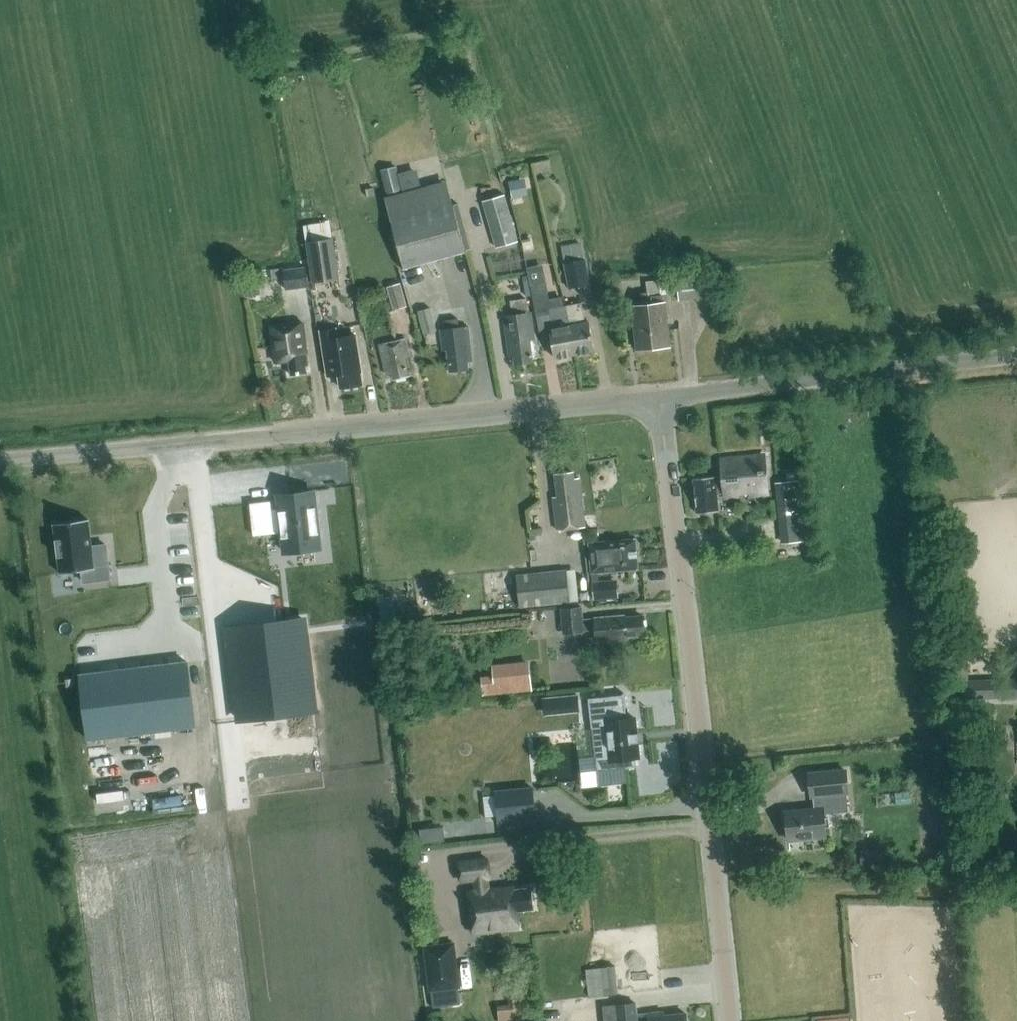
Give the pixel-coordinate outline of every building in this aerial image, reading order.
[(403,190),(397,167),(380,171),(386,194),(403,190)] [(400,179),(403,190),(403,192),(421,187),(418,174),(400,179)] [(524,197),(521,180),(509,182),(512,199),(524,197)] [(467,252),(448,182),(386,198),(405,268),(467,252)] [(373,187),(366,189),(368,197),(375,195),(373,187)] [(518,242),(505,196),(484,202),(497,248),(518,242)] [(316,226),(314,213),(302,215),(304,228),(316,226)] [(340,279),(334,240),(307,244),(313,283),(340,279)] [(591,284),(586,259),(585,260),(581,242),(561,246),(565,264),(564,264),(569,288),(591,284)] [(518,245),(494,253),(502,276),(526,268),(518,245)] [(308,287),(305,267),(283,270),(286,290),(308,287)] [(281,279),(279,268),(270,270),(272,280),(281,279)] [(679,279),(681,299),(709,297),(707,277),(679,279)] [(246,298),(259,295),(256,279),(243,281),(246,298)] [(648,281),(654,347),(671,346),(667,302),(664,303),(663,295),(666,295),(665,279),(648,281)] [(636,349),(654,347),(648,281),(646,281),(647,293),(641,293),(642,304),(632,305),(636,349)] [(557,359),(576,355),(570,326),(565,307),(562,307),(560,297),(559,298),(559,299),(550,301),(548,293),(545,294),(542,282),(530,285),(538,320),(539,319),(538,317),(551,314),(554,329),(551,330),(557,359)] [(613,293),(623,292),(622,283),(612,284),(613,293)] [(408,307),(401,284),(388,288),(395,310),(408,307)] [(511,303),(513,317),(503,319),(509,355),(514,354),(515,365),(533,362),(529,341),(535,340),(531,314),(529,315),(526,300),(511,303)] [(565,307),(570,326),(576,355),(594,351),(588,323),(584,323),(580,304),(565,307)] [(437,332),(431,307),(417,311),(423,335),(437,332)] [(308,365),(302,321),(270,326),(276,364),(289,362),(291,375),(306,373),(305,365),(308,365)] [(466,361),(472,361),(468,326),(456,328),(456,323),(448,324),(449,328),(441,329),(444,349),(447,349),(450,370),(467,368),(466,361)] [(336,328),(321,331),(328,377),(329,377),(329,376),(339,374),(341,388),(363,385),(361,372),(356,335),(338,338),(336,328)] [(410,357),(406,340),(381,346),(387,374),(392,372),(394,380),(411,376),(407,357),(410,357)] [(752,494),(766,492),(765,474),(766,474),(765,470),(764,470),(763,456),(721,460),(722,476),(694,479),(697,513),(719,511),(717,494),(724,493),(724,497),(738,495),(738,492),(752,491),(752,494)] [(554,498),(558,530),(584,527),(578,478),(574,479),(573,474),(555,476),(558,497),(554,498)] [(802,480),(778,483),(784,543),(807,541),(802,480)] [(313,492),(278,496),(280,508),(272,509),(273,523),(252,526),(254,535),(274,532),(274,527),(282,526),(285,551),(319,547),(313,492)] [(85,521),(51,525),(56,574),(78,572),(80,584),(106,581),(103,547),(88,549),(85,521)] [(530,541),(540,540),(539,532),(529,533),(530,541)] [(635,538),(604,542),(588,544),(595,599),(619,597),(617,579),(599,581),(598,572),(638,568),(635,538)] [(570,603),(566,569),(517,574),(521,608),(570,603)] [(626,636),(643,635),(641,616),(623,618),(623,616),(593,618),(593,619),(581,620),(580,607),(560,609),(562,633),(582,631),(594,629),(596,642),(626,639),(626,636)] [(229,629),(240,720),(315,711),(304,620),(229,629)] [(533,690),(530,659),(493,664),(494,675),(481,677),(483,696),(533,690)] [(188,662),(80,674),(88,737),(195,725),(188,662)] [(963,681),(964,696),(1016,694),(1016,680),(963,681)] [(636,733),(635,718),(627,719),(624,693),(623,694),(623,695),(589,699),(589,700),(593,700),(596,722),(591,722),(596,771),(636,767),(635,758),(639,758),(637,742),(639,742),(638,733),(636,733)] [(826,836),(824,814),(848,812),(846,793),(848,792),(846,770),(808,774),(810,796),(812,795),(814,808),(785,811),(788,840),(826,836)] [(983,787),(976,787),(977,804),(984,803),(983,787)] [(499,822),(536,818),(533,788),(495,792),(499,822)] [(860,855),(862,871),(883,869),(882,853),(860,855)] [(483,925),(490,930),(519,927),(517,911),(534,909),(532,888),(515,890),(514,887),(502,888),(502,890),(492,891),(492,889),(488,890),(487,878),(490,878),(488,859),(459,862),(461,881),(475,879),(477,891),(468,892),(472,919),(483,918),(483,925)] [(453,944),(426,947),(431,990),(459,986),(453,944)] [(619,965),(600,966),(603,996),(623,994),(619,965)] [(510,1005),(498,1006),(499,1020),(509,1020),(527,1019),(525,991),(509,993),(510,1005)] [(615,1005),(603,1006),(604,1020),(685,1020),(684,1012),(666,1014),(666,1011),(636,1015),(635,1002),(615,1005)]
